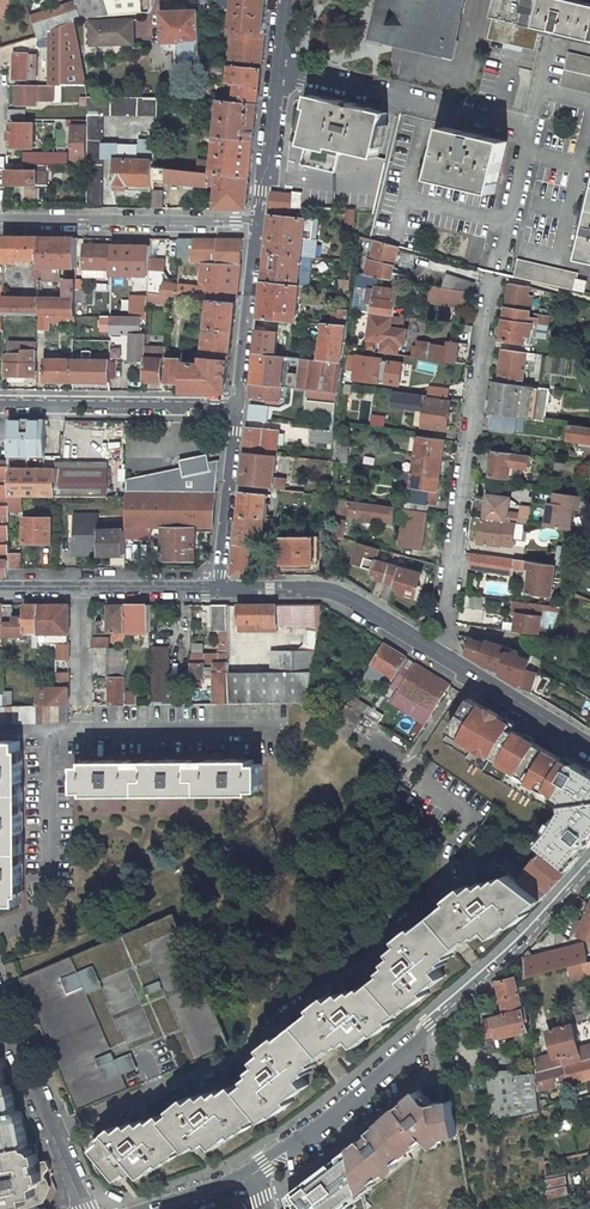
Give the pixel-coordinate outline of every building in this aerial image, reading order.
[(75,2),(82,18),(110,15),(106,0),(74,0),(75,2)] [(142,0),(106,0),(110,15),(143,12),(142,0)] [(269,0),(236,0),(235,7),(233,30),(265,33),(269,0)] [(375,27),(386,30),(384,40),(455,57),(459,40),(457,40),(467,0),(381,0),(375,27)] [(550,0),(501,0),(491,39),(538,50),(543,29),(544,26),(550,0)] [(581,0),(550,0),(544,26),(589,37),(589,2),(581,0)] [(74,21),(82,18),(75,2),(31,16),(38,36),(51,31),(74,21)] [(202,65),(200,28),(199,11),(186,11),(175,11),(162,12),(164,42),(182,41),(182,65),(202,65)] [(91,45),(134,44),(133,19),(90,21),(91,45)] [(74,21),(51,31),(50,85),(54,85),(86,85),(74,21)] [(156,40),(156,23),(145,23),(145,40),(156,40)] [(543,29),(589,40),(589,37),(544,26),(543,29)] [(386,30),(375,27),(373,37),(384,40),(386,30)] [(265,33),(233,30),(229,65),(261,68),(265,33)] [(569,52),(561,86),(589,93),(589,57),(569,52)] [(15,79),(37,79),(37,55),(29,55),(29,53),(15,53),(15,79)] [(258,103),(261,68),(229,65),(227,82),(236,83),(235,96),(235,101),(258,103)] [(17,85),(17,106),(37,106),(37,101),(53,101),(54,85),(50,85),(17,85)] [(377,157),(388,113),(312,95),(311,97),(309,107),(313,108),(308,129),(305,144),(307,144),(302,164),(317,167),(335,172),(341,148),(377,157)] [(103,114),(157,115),(158,97),(88,97),(88,105),(88,119),(88,126),(88,159),(88,165),(87,207),(102,208),(103,114)] [(216,136),(254,140),(258,103),(235,101),(219,100),(216,136)] [(309,107),(304,128),(308,129),(313,108),(309,107)] [(8,119),(25,119),(25,110),(8,110),(8,119)] [(74,165),(88,165),(88,159),(88,126),(88,119),(67,119),(67,126),(74,126),(74,159),(75,159),(74,165)] [(14,148),(34,148),(34,123),(14,122),(14,131),(10,131),(10,139),(14,139),(14,148)] [(437,179),(449,127),(446,127),(434,178),(437,179)] [(493,192),(505,141),(449,127),(437,179),(493,192)] [(212,172),(250,177),(254,140),(216,136),(212,172)] [(137,160),(153,161),(154,140),(138,139),(137,160)] [(493,192),(496,193),(508,141),(505,141),(493,192)] [(374,209),(386,160),(377,157),(341,148),(335,172),(317,167),(302,164),(287,161),(284,192),(293,193),(293,191),(303,192),(302,206),(348,209),(356,209),(374,209)] [(8,156),(7,163),(25,163),(50,165),(69,165),(68,153),(24,153),(24,156),(8,156)] [(137,160),(115,159),(114,189),(116,198),(141,198),(142,190),(153,190),(154,180),(154,166),(155,161),(153,161),(137,160)] [(7,163),(7,184),(37,185),(37,188),(49,188),(49,170),(24,169),(25,163),(7,163)] [(217,186),(214,209),(247,209),(250,177),(212,172),(154,166),(154,180),(210,187),(210,185),(217,186)] [(152,208),(162,208),(163,191),(153,190),(152,208)] [(270,209),(292,212),(292,208),(293,193),(284,192),(272,191),(270,209)] [(293,191),(293,193),(292,208),(301,208),(302,206),(303,192),(293,191)] [(356,209),(348,209),(347,223),(355,224),(356,209)] [(304,237),(306,218),(270,214),(265,252),(302,256),(304,237)] [(314,219),(306,218),(304,237),(312,238),(314,219)] [(41,237),(4,237),(4,262),(15,262),(15,259),(40,259),(41,237)] [(77,267),(77,237),(41,237),(40,259),(40,268),(40,276),(40,280),(59,280),(59,267),(77,267)] [(317,239),(312,238),(304,237),(302,256),(315,257),(317,239)] [(243,238),(179,238),(179,260),(181,260),(190,261),(195,261),(213,262),(213,254),(217,254),(217,262),(241,263),(243,238)] [(399,247),(376,241),(371,260),(370,260),(366,275),(377,277),(391,280),(391,279),(406,282),(408,276),(393,272),(399,247)] [(112,269),(113,245),(85,244),(85,274),(87,276),(97,276),(97,269),(108,269),(112,269)] [(141,270),(141,245),(113,245),(112,269),(112,275),(117,275),(118,269),(137,270),(141,270)] [(164,260),(150,259),(149,293),(169,295),(178,296),(179,284),(179,279),(169,278),(164,271),(164,260)] [(578,273),(519,259),(515,276),(575,290),(585,292),(587,281),(577,279),(578,273)] [(181,260),(180,271),(189,271),(190,264),(190,261),(181,260)] [(217,262),(213,262),(212,274),(207,274),(206,283),(211,284),(226,286),(239,288),(241,263),(217,262)] [(189,271),(180,271),(179,279),(179,284),(188,285),(189,271)] [(377,283),(377,277),(366,275),(358,274),(357,278),(361,279),(360,281),(372,283),(377,283)] [(312,277),(300,275),(298,284),(300,285),(308,286),(311,286),(312,277)] [(466,292),(472,293),(475,284),(458,277),(454,290),(466,292)] [(77,290),(77,281),(77,279),(66,279),(65,290),(67,290),(67,300),(40,299),(39,315),(76,316),(76,303),(77,290)] [(339,280),(338,289),(349,290),(349,280),(339,280)] [(77,281),(77,290),(76,303),(86,303),(86,290),(84,290),(84,281),(77,281)] [(298,284),(263,281),(259,318),(296,322),(299,296),(300,285),(298,284)] [(530,286),(510,283),(505,318),(549,325),(550,316),(549,316),(541,314),(536,314),(536,317),(530,316),(531,311),(527,310),(529,294),(530,286)] [(201,299),(201,298),(202,287),(188,285),(179,284),(178,296),(201,299)] [(308,286),(300,285),(299,296),(307,297),(308,286)] [(210,299),(237,302),(238,291),(226,291),(210,288),(205,287),(202,287),(201,298),(210,299)] [(367,303),(369,289),(357,287),(356,292),(355,310),(373,312),(374,304),(367,303)] [(373,312),(395,315),(398,290),(376,287),(376,290),(369,289),(367,303),(374,304),(373,312)] [(438,303),(464,307),(466,292),(454,290),(440,287),(438,303)] [(169,295),(149,293),(148,296),(148,302),(169,305),(169,295)] [(142,316),(148,316),(148,302),(148,296),(132,296),(132,316),(142,316)] [(3,314),(4,314),(39,315),(40,299),(4,298),(3,298),(3,314)] [(207,328),(234,331),(237,302),(210,299),(207,328)] [(333,324),(347,326),(349,311),(334,309),(333,324)] [(408,330),(403,329),(405,317),(395,315),(373,312),(367,350),(399,354),(401,343),(406,344),(408,330)] [(50,322),(76,322),(76,316),(39,315),(39,329),(50,330),(50,322)] [(147,333),(142,333),(142,316),(132,316),(111,315),(110,333),(132,333),(131,361),(146,361),(146,357),(146,346),(147,333)] [(549,325),(505,318),(502,339),(526,342),(528,324),(531,325),(530,335),(546,338),(549,325)] [(333,324),(324,324),(319,361),(341,363),(347,326),(333,324)] [(231,359),(234,331),(207,328),(203,357),(205,357),(231,359)] [(275,354),(277,332),(257,330),(255,353),(275,354)] [(110,337),(110,348),(123,348),(123,337),(110,337)] [(38,343),(9,342),(9,353),(23,354),(23,350),(38,350),(38,343)] [(416,357),(447,361),(449,347),(430,344),(429,348),(417,346),(416,357)] [(163,358),(166,358),(167,352),(167,347),(146,346),(146,357),(163,358)] [(537,353),(504,349),(500,376),(523,379),(526,359),(536,360),(537,353)] [(7,375),(36,376),(36,364),(37,364),(38,350),(23,350),(23,354),(9,353),(8,363),(7,363),(7,375)] [(83,359),(92,359),(92,350),(83,350),(83,359)] [(252,385),(282,387),(285,356),(275,354),(255,353),(252,385)] [(380,380),(385,381),(385,374),(381,374),(381,366),(382,358),(359,355),(358,362),(348,361),(347,369),(357,371),(356,379),(380,382),(380,380)] [(291,357),(285,356),(282,387),(288,387),(289,372),(291,357)] [(145,381),(162,383),(163,358),(146,357),(146,361),(145,381)] [(184,392),(227,393),(231,359),(205,357),(204,363),(185,362),(184,392)] [(166,358),(165,382),(180,383),(181,359),(166,358)] [(307,389),(337,391),(341,363),(319,361),(300,358),(299,373),(289,372),(288,387),(297,388),(307,389)] [(45,381),(74,381),(74,359),(46,359),(45,381)] [(92,359),(83,359),(74,359),(74,381),(100,382),(100,384),(111,384),(111,360),(92,359)] [(548,402),(550,388),(535,386),(496,381),(491,413),(517,417),(546,421),(548,402)] [(251,398),(281,401),(282,387),(252,385),(251,398)] [(337,391),(307,389),(306,400),(336,403),(337,391)] [(451,401),(427,398),(423,426),(447,430),(451,401)] [(248,420),(266,422),(267,406),(250,404),(248,420)] [(517,417),(491,413),(489,428),(514,431),(517,417)] [(45,456),(46,420),(10,419),(9,456),(45,456)] [(571,424),(569,439),(589,442),(589,427),(571,424)] [(248,427),(245,453),(277,456),(280,431),(248,427)] [(310,442),(333,444),(334,431),(311,429),(310,442)] [(419,435),(419,436),(417,454),(443,458),(445,439),(419,435)] [(339,456),(347,457),(347,445),(340,444),(339,456)] [(515,467),(527,469),(529,455),(495,450),(493,459),(492,465),(491,475),(509,478),(511,466),(515,467)] [(277,456),(245,453),(242,484),(273,488),(275,477),(277,456)] [(127,480),(126,491),(217,493),(220,460),(210,462),(209,454),(180,460),(182,468),(127,480)] [(414,473),(440,477),(443,458),(417,454),(414,473)] [(9,575),(9,569),(10,553),(10,511),(10,497),(9,497),(9,468),(9,462),(0,462),(0,575),(9,575)] [(107,469),(9,468),(9,497),(10,497),(24,497),(56,497),(56,496),(107,496),(107,469)] [(413,483),(414,473),(402,471),(401,481),(413,483)] [(440,477),(414,473),(413,483),(412,486),(423,488),(421,502),(413,500),(411,509),(429,512),(430,503),(436,504),(440,477)] [(285,490),(287,479),(275,477),(273,488),(285,490)] [(195,528),(213,528),(217,493),(126,491),(126,524),(126,527),(163,528),(163,526),(196,526),(195,528)] [(238,515),(265,517),(268,495),(241,492),(238,515)] [(488,494),(485,518),(517,522),(517,523),(529,525),(531,507),(522,506),(521,514),(509,512),(511,497),(488,494)] [(580,497),(556,494),(554,505),(551,504),(549,504),(546,527),(569,531),(572,508),(578,509),(580,497)] [(10,511),(24,511),(24,497),(10,497),(10,511)] [(393,522),(395,507),(338,498),(337,514),(351,516),(393,522)] [(399,545),(421,549),(427,512),(405,509),(399,545)] [(76,524),(99,524),(99,514),(76,515),(76,524)] [(265,521),(265,517),(238,515),(235,545),(232,574),(248,574),(251,546),(265,547),(266,539),(264,539),(265,521)] [(24,517),(24,543),(51,543),(52,517),(24,517)] [(285,520),(265,517),(265,521),(268,522),(267,530),(275,531),(276,525),(284,526),(285,520)] [(485,518),(483,518),(482,529),(480,543),(502,546),(502,545),(514,546),(517,523),(517,522),(485,518)] [(335,531),(344,532),(345,520),(337,519),(335,531)] [(76,554),(126,554),(126,530),(118,530),(118,524),(99,524),(76,524),(76,554)] [(195,528),(196,526),(163,526),(163,528),(163,560),(195,561),(195,528)] [(577,548),(579,548),(584,533),(569,531),(566,547),(560,546),(556,565),(574,567),(577,548)] [(313,536),(283,536),(283,564),(313,564),(313,536)] [(377,578),(386,581),(392,564),(377,560),(380,549),(360,543),(354,564),(373,569),(372,573),(372,575),(373,576),(377,578)] [(9,569),(21,569),(21,553),(10,553),(9,569)] [(553,596),(556,565),(516,559),(472,553),(470,568),(514,575),(515,569),(531,571),(528,593),(553,596)] [(398,591),(397,592),(417,598),(421,586),(419,585),(423,573),(392,564),(386,581),(395,584),(394,586),(395,589),(398,591)] [(539,634),(544,604),(513,601),(511,615),(509,630),(539,634)] [(279,603),(239,604),(239,623),(240,623),(260,623),(260,626),(278,626),(279,603)] [(309,626),(320,627),(322,610),(322,604),(279,603),(278,626),(309,626)] [(13,621),(13,605),(4,604),(4,621),(13,621)] [(69,634),(70,604),(39,605),(39,631),(38,633),(69,634)] [(229,604),(212,605),(211,624),(217,624),(216,630),(229,630),(229,604)] [(539,634),(551,636),(553,632),(560,611),(561,607),(544,604),(539,634)] [(39,605),(25,605),(25,631),(34,631),(39,631),(39,605)] [(109,614),(109,632),(114,632),(126,632),(127,605),(109,605),(109,614)] [(127,605),(126,632),(150,632),(150,605),(127,605)] [(96,633),(109,633),(109,632),(109,614),(105,614),(105,615),(104,621),(100,621),(96,624),(96,633)] [(509,630),(511,615),(505,614),(503,629),(509,630)] [(312,671),(315,651),(320,627),(309,626),(305,645),(298,651),(272,651),(273,672),(312,671)] [(126,632),(114,632),(114,640),(126,640),(126,632)] [(59,643),(69,644),(69,634),(38,633),(39,642),(58,643),(59,643)] [(94,638),(94,647),(108,648),(109,648),(109,638),(94,638)] [(543,662),(544,658),(497,643),(496,646),(473,639),(468,654),(480,661),(487,663),(487,665),(495,667),(495,670),(508,678),(513,679),(513,681),(523,686),(532,693),(540,671),(543,662)] [(57,688),(69,687),(69,644),(59,643),(57,661),(57,688)] [(383,670),(393,676),(406,657),(385,643),(384,645),(372,663),(383,670)] [(153,700),(169,700),(169,646),(153,646),(153,700)] [(109,648),(108,648),(108,678),(110,678),(126,678),(126,648),(109,648)] [(205,655),(192,655),(193,665),(193,686),(204,685),(204,678),(207,678),(207,677),(207,665),(205,665),(205,655)] [(217,677),(217,663),(217,655),(205,655),(205,665),(207,665),(207,677),(217,677)] [(229,672),(229,663),(229,655),(217,655),(217,663),(217,677),(216,703),(230,703),(229,672)] [(400,673),(409,678),(417,664),(409,659),(400,673)] [(383,670),(372,663),(365,674),(377,681),(383,670)] [(450,684),(417,664),(409,678),(401,691),(434,711),(450,684)] [(289,702),(307,702),(312,671),(273,672),(229,672),(230,703),(289,702)] [(390,688),(399,693),(400,691),(401,691),(409,678),(400,673),(390,688)] [(126,678),(110,678),(110,705),(126,704),(126,692),(126,678)] [(68,704),(69,704),(69,687),(57,688),(39,688),(39,706),(68,704)] [(174,700),(190,700),(190,691),(174,691),(174,700)] [(425,724),(434,711),(401,691),(400,691),(399,693),(393,702),(425,724)] [(138,704),(138,692),(126,692),(126,704),(138,704)] [(369,706),(353,695),(352,696),(332,728),(347,740),(363,715),(369,706)] [(573,760),(571,763),(519,731),(518,733),(511,729),(514,724),(471,698),(444,741),(468,757),(467,760),(562,816),(553,830),(541,844),(546,848),(568,866),(579,853),(586,844),(589,848),(589,846),(589,770),(573,760)] [(4,706),(0,706),(0,723),(68,722),(68,704),(39,706),(11,706),(4,706)] [(378,724),(383,715),(369,706),(363,715),(378,724)] [(21,741),(0,741),(0,904),(21,904),(21,895),(25,895),(25,883),(21,883),(21,844),(24,844),(24,821),(21,821),(21,783),(24,783),(24,760),(21,760),(21,750),(21,741)] [(254,760),(88,762),(87,765),(79,765),(79,791),(88,791),(98,791),(98,794),(121,794),(121,790),(159,790),(159,793),(182,793),(182,790),(221,790),(221,793),(243,793),(243,790),(253,789),(263,789),(262,764),(254,764),(254,760)] [(550,828),(539,841),(541,844),(553,830),(550,828)] [(579,853),(582,855),(589,848),(586,844),(579,853)] [(543,898),(544,899),(571,869),(568,866),(546,848),(524,875),(520,880),(543,898)] [(568,866),(571,869),(582,855),(579,853),(568,866)] [(503,866),(520,880),(524,875),(507,861),(503,866)] [(437,915),(461,945),(471,937),(472,939),(480,933),(481,935),(489,929),(495,936),(512,922),(515,925),(530,912),(528,910),(542,899),(511,874),(504,880),(502,877),(494,883),(492,880),(485,886),(481,882),(472,890),(468,885),(452,898),(454,901),(437,915)] [(583,924),(578,921),(573,931),(589,938),(589,908),(583,924)] [(20,977),(76,1111),(231,1046),(175,913),(20,977)] [(378,980),(403,1011),(412,1003),(414,1005),(430,993),(428,990),(445,976),(439,969),(447,963),(445,961),(453,955),(452,953),(461,945),(437,915),(420,929),(417,925),(401,938),(405,943),(395,951),(399,955),(391,961),(393,964),(386,970),(388,973),(378,980)] [(585,962),(587,961),(583,944),(524,959),(526,977),(585,962)] [(498,1037),(525,1031),(529,1030),(516,977),(498,982),(507,1017),(502,1018),(502,1016),(483,1020),(487,1038),(482,1040),(484,1050),(500,1046),(498,1037)] [(302,1023),(326,1053),(335,1046),(337,1048),(344,1041),(346,1043),(353,1037),(359,1044),(376,1030),(379,1033),(395,1021),(393,1018),(403,1011),(378,980),(369,988),(367,985),(359,991),(357,988),(349,994),(346,990),(336,998),(332,994),(316,1006),(319,1009),(302,1023)] [(263,1114),(267,1119),(277,1111),(278,1113),(294,1101),(292,1098),(309,1084),(304,1077),(312,1071),(310,1069),(318,1063),(316,1061),(326,1053),(302,1023),(284,1037),(282,1034),(266,1046),(270,1051),(260,1059),(263,1063),(256,1069),(258,1072),(250,1078),(252,1081),(243,1089),(263,1114)] [(579,1048),(573,1024),(561,1027),(570,1064),(589,1059),(589,1045),(579,1048)] [(568,1065),(570,1064),(561,1027),(548,1030),(555,1055),(547,1057),(547,1055),(535,1058),(537,1073),(565,1066),(568,1065)] [(528,1046),(534,1045),(532,1029),(529,1030),(525,1031),(528,1046)] [(570,1064),(568,1065),(573,1082),(589,1078),(589,1059),(570,1064)] [(568,1079),(565,1066),(537,1073),(539,1090),(557,1085),(556,1082),(568,1079)] [(490,1072),(494,1117),(517,1114),(541,1109),(539,1090),(537,1073),(533,1073),(533,1067),(526,1068),(526,1074),(518,1075),(518,1072),(515,1072),(515,1070),(490,1072)] [(168,1119),(188,1143),(193,1149),(202,1141),(205,1145),(213,1139),(219,1146),(236,1132),(238,1135),(246,1128),(247,1130),(255,1123),(253,1121),(263,1114),(243,1089),(238,1083),(229,1090),(227,1088),(219,1094),(216,1090),(208,1096),(205,1092),(195,1100),(191,1095),(176,1108),(178,1111),(168,1119)] [(28,1145),(23,1119),(23,1115),(21,1111),(18,1110),(16,1110),(11,1084),(6,1085),(0,1086),(0,1150),(28,1145)] [(358,1178),(363,1196),(365,1196),(363,1189),(366,1188),(375,1181),(376,1182),(428,1137),(433,1143),(440,1137),(459,1134),(454,1099),(431,1102),(420,1089),(393,1112),(396,1114),(380,1128),(377,1126),(372,1130),(374,1133),(355,1150),(352,1148),(359,1178),(358,1178)] [(475,1120),(491,1117),(489,1110),(473,1113),(475,1120)] [(396,1114),(393,1112),(377,1126),(380,1128),(396,1114)] [(117,1126),(109,1132),(138,1169),(144,1176),(161,1162),(164,1165),(171,1158),(172,1160),(180,1153),(179,1151),(188,1143),(168,1119),(164,1113),(154,1121),(152,1118),(145,1124),(141,1120),(134,1126),(130,1122),(121,1130),(117,1126)] [(374,1133),(372,1130),(352,1148),(355,1150),(374,1133)] [(103,1141),(94,1149),(118,1179),(128,1171),(131,1175),(138,1169),(109,1132),(101,1138),(103,1141)] [(36,1152),(36,1153),(39,1152),(37,1144),(28,1145),(29,1148),(30,1148),(32,1148),(33,1148),(34,1149),(36,1152)] [(2,1168),(41,1161),(39,1152),(36,1153),(36,1152),(34,1149),(33,1148),(32,1148),(30,1148),(29,1148),(28,1145),(0,1150),(0,1159),(2,1168)] [(352,1148),(288,1196),(284,1208),(353,1208),(351,1205),(363,1196),(358,1178),(359,1178),(352,1148)] [(50,1205),(57,1189),(49,1170),(52,1168),(48,1160),(41,1161),(2,1168),(0,1169),(0,1208),(38,1208),(50,1205)] [(547,1176),(549,1198),(568,1194),(566,1172),(547,1176)]
